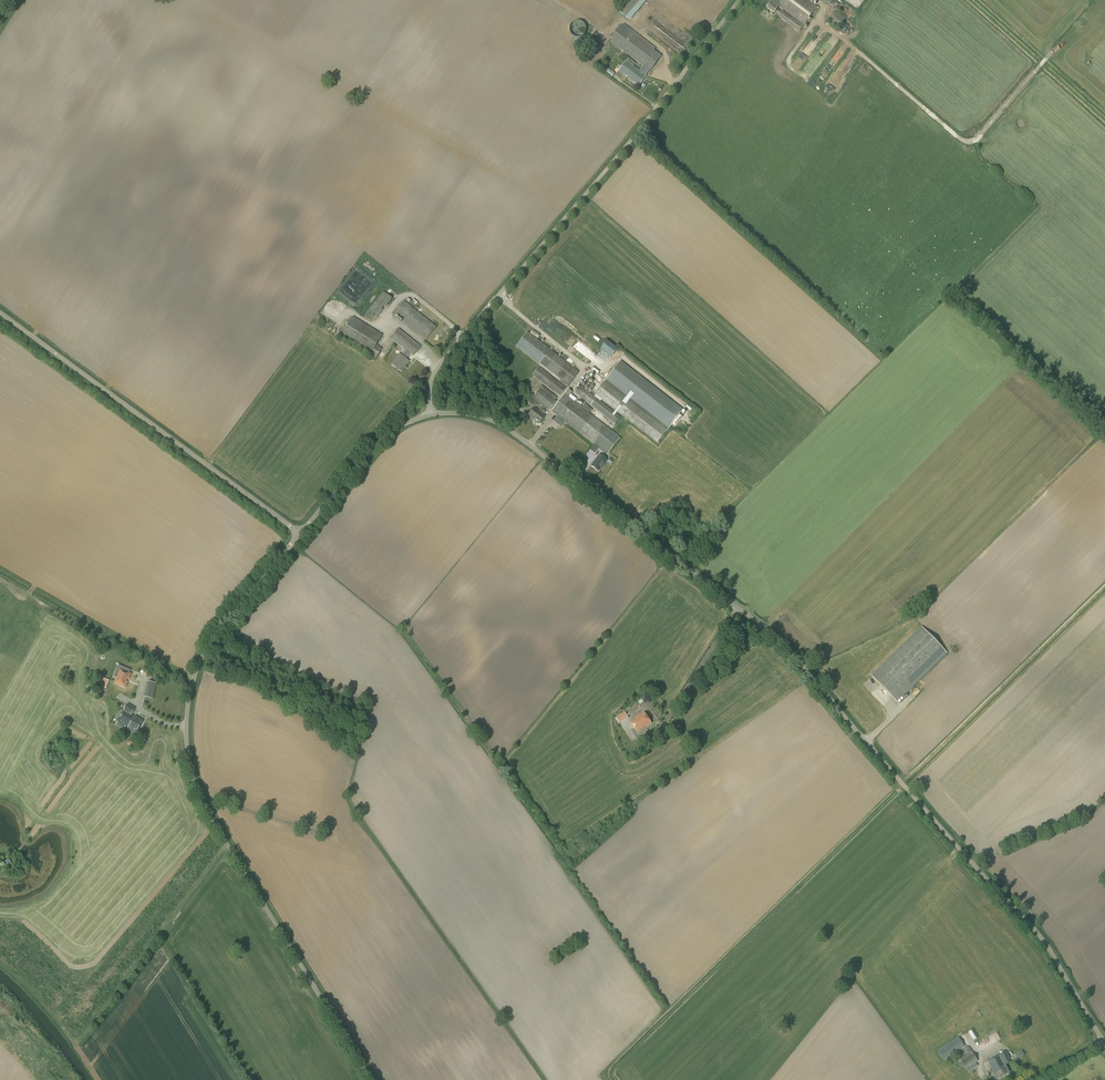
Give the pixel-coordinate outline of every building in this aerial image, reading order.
[(646,0),(628,0),(619,9),(629,18),(646,0)] [(777,16),(799,32),(804,25),(817,7),(808,0),(773,0),(767,8),(774,13),(779,7),(782,9),(777,16)] [(610,21),(613,15),(605,9),(601,15),(610,21)] [(657,19),(660,14),(655,10),(652,15),(657,19)] [(846,17),(838,11),(836,12),(829,21),(838,28),(846,17)] [(663,24),(683,40),(687,35),(667,19),(663,24)] [(579,22),(578,22),(576,22),(575,22),(574,23),(573,24),(572,25),(571,26),(571,27),(570,28),(570,30),(570,31),(571,32),(571,33),(572,35),(573,36),(574,36),(575,37),(576,37),(578,38),(579,38),(580,37),(582,37),(583,36),(584,35),(585,34),(585,33),(586,32),(586,30),(586,29),(586,28),(585,26),(585,25),(584,24),(583,23),(582,22),(580,22),(579,22)] [(635,68),(628,77),(639,85),(646,76),(644,75),(648,69),(650,71),(662,55),(654,50),(655,48),(624,24),(611,41),(644,66),(640,71),(635,68)] [(657,34),(662,38),(665,34),(661,30),(657,34)] [(823,52),(828,54),(834,41),(829,39),(823,52)] [(628,77),(635,68),(632,66),(634,63),(629,59),(626,61),(622,67),(619,65),(616,69),(623,74),(623,73),(628,77)] [(804,72),(808,76),(814,70),(810,66),(804,72)] [(612,77),(615,73),(607,68),(605,72),(612,77)] [(837,74),(828,85),(833,90),(843,78),(837,74)] [(354,275),(344,293),(358,301),(368,283),(362,280),(363,277),(360,276),(359,278),(354,275)] [(426,340),(436,327),(404,301),(394,314),(426,340)] [(369,321),(374,314),(369,309),(363,316),(369,321)] [(376,359),(382,348),(376,345),(382,335),(352,316),(340,337),(376,359)] [(550,326),(556,333),(561,328),(554,321),(550,326)] [(413,356),(421,346),(398,328),(390,338),(405,350),(401,356),(399,354),(392,364),(401,371),(408,362),(406,360),(410,354),(413,356)] [(565,330),(561,334),(574,347),(578,343),(565,330)] [(579,372),(527,332),(516,347),(539,365),(539,363),(565,383),(564,384),(567,387),(579,372)] [(577,349),(586,355),(590,349),(581,343),(577,349)] [(620,361),(594,394),(657,443),(671,425),(675,428),(683,417),(680,414),(683,409),(620,361)] [(560,396),(566,388),(539,367),(533,375),(560,396)] [(615,424),(620,417),(580,386),(575,393),(615,424)] [(540,388),(532,398),(542,406),(538,411),(534,408),(528,416),(539,424),(545,416),(543,415),(547,410),(548,411),(556,401),(555,400),(557,398),(544,388),(542,390),(540,388)] [(620,438),(607,427),(565,394),(551,412),(557,416),(606,455),(620,438)] [(595,413),(607,426),(610,423),(597,411),(595,413)] [(598,471),(606,460),(599,455),(591,466),(598,471)] [(948,654),(922,628),(872,677),(898,702),(948,654)] [(120,670),(114,683),(125,687),(127,682),(126,682),(127,679),(128,680),(130,674),(120,670)] [(106,689),(109,681),(104,678),(100,687),(106,689)] [(128,729),(135,733),(143,721),(135,717),(135,718),(131,715),(135,709),(127,704),(124,711),(117,721),(128,728),(128,729)] [(638,732),(651,723),(644,713),(631,722),(638,732)] [(943,1060),(965,1047),(959,1037),(937,1051),(943,1060)] [(968,1072),(978,1066),(976,1063),(978,1062),(969,1047),(964,1051),(966,1055),(960,1059),(968,1072)] [(1010,1073),(1006,1064),(1011,1062),(1006,1052),(988,1061),(993,1070),(988,1072),(989,1074),(994,1072),(995,1074),(994,1074),(997,1079),(1010,1073)]
